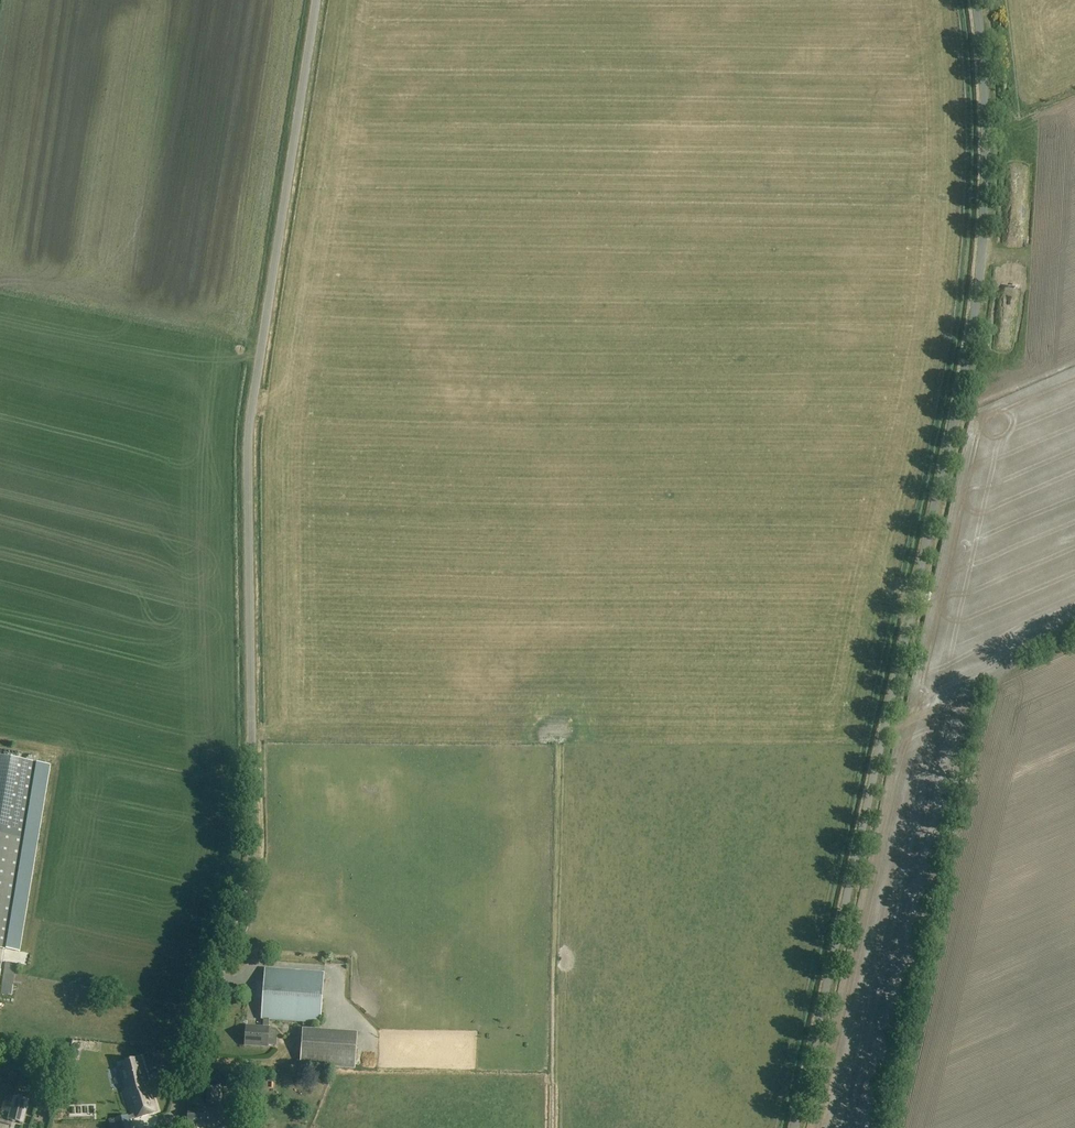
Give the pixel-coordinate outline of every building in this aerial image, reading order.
[(1008,218),(1007,226),(1018,227),(1019,220),(1008,218)] [(5,949),(35,764),(21,761),(22,756),(1,752),(0,758),(0,949),(5,949)] [(6,964),(2,985),(13,987),(17,966),(6,964)] [(320,1023),(324,974),(264,969),(260,1019),(263,1019),(262,1028),(246,1027),(244,1045),(267,1046),(268,1029),(269,1020),(320,1023)] [(355,1069),(357,1033),(302,1030),(300,1066),(355,1069)] [(104,1049),(104,1038),(91,1038),(91,1049),(104,1049)] [(140,1058),(122,1063),(123,1070),(120,1071),(123,1083),(122,1084),(131,1115),(114,1120),(116,1127),(131,1127),(129,1121),(134,1119),(140,1118),(157,1112),(145,1072),(144,1072),(140,1058)] [(226,1088),(241,1088),(241,1077),(226,1078),(226,1088)] [(221,1103),(222,1086),(206,1086),(206,1103),(221,1103)] [(23,1124),(29,1100),(13,1096),(7,1120),(23,1124)] [(220,1126),(220,1117),(220,1107),(203,1106),(203,1109),(187,1108),(187,1124),(196,1125),(196,1127),(211,1127),(211,1125),(220,1126)]
